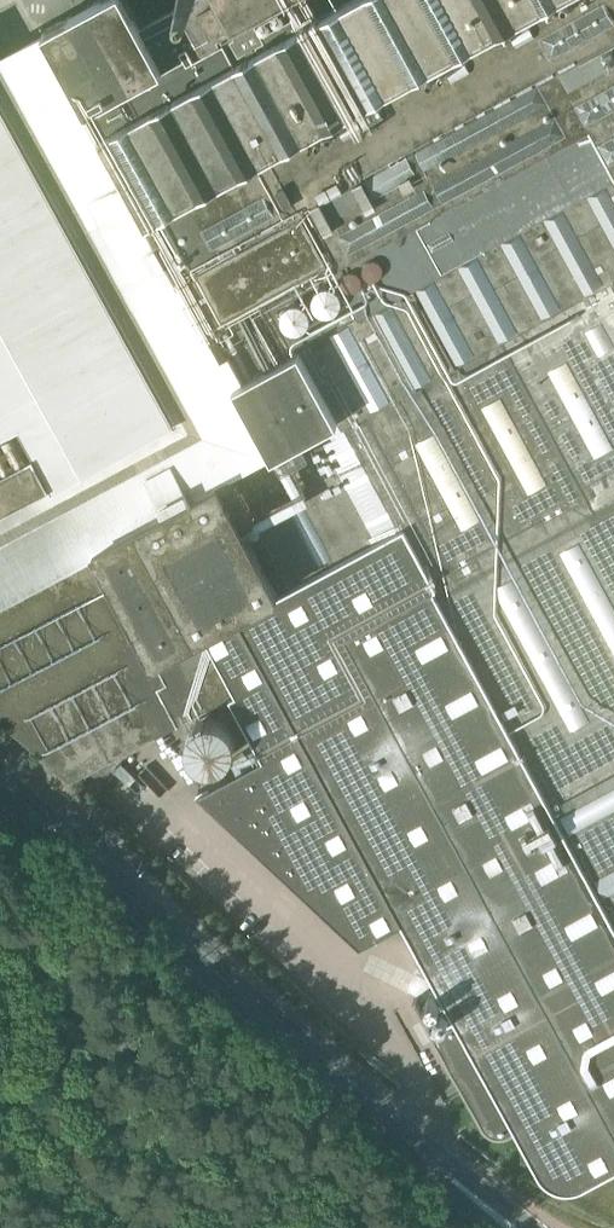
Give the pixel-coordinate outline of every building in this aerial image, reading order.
[(0,598),(0,724),(66,783),(230,695),(322,645),(344,634),(557,1019),(533,1033),(597,1148),(613,1153),(613,0),(346,0),(98,135),(176,281),(181,279),(273,450),(0,598)] [(84,108),(282,0),(208,0),(143,36),(138,28),(151,21),(140,0),(96,0),(41,30),(84,108)] [(167,417),(0,103),(0,506),(167,417)] [(597,1148),(533,1033),(557,1019),(344,634),(322,645),(230,695),(260,751),(192,788),(359,944),(401,921),(452,1015),(429,1028),(482,1128),(485,1132),(491,1136),(495,1138),(503,1138),(507,1137),(516,1132),(539,1174),(544,1180),(549,1184),(554,1187),(560,1189),(567,1190),(574,1190),(581,1188),(587,1185),(613,1170),(613,1153),(597,1148)] [(236,742),(236,741),(235,735),(233,731),(229,725),(223,720),(214,718),(205,719),(197,724),(192,730),(189,739),(190,744),(191,749),(194,755),(201,761),(205,763),(211,764),(220,763),(228,758),(233,751),(235,746),(236,742)]
